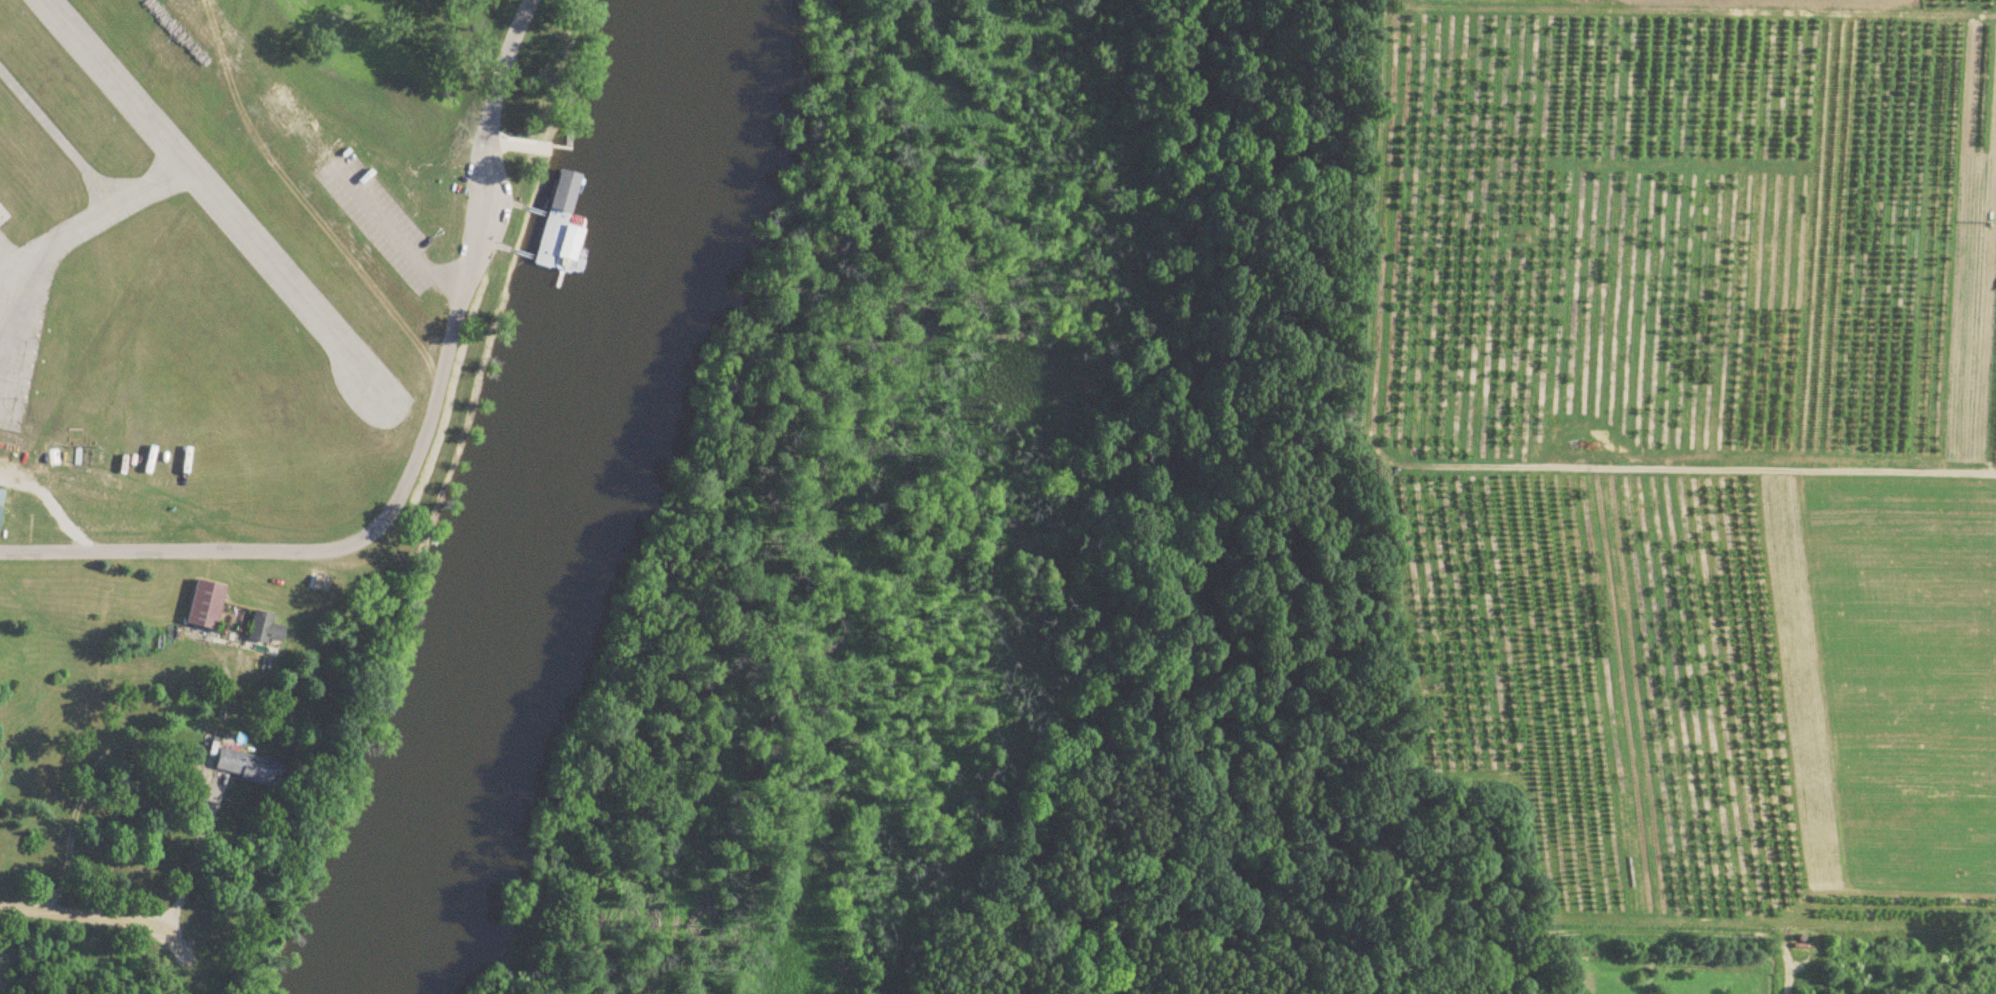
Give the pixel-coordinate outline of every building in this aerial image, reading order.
[(568,215),(549,210),(536,265),(554,269),(568,215)] [(312,589),(326,592),(329,579),(315,576),(312,589)] [(226,587),(197,581),(188,625),(217,631),(226,587)] [(284,629),(271,626),(273,616),(254,612),(248,640),(281,647),(284,629)] [(221,748),(215,769),(241,775),(239,782),(269,789),(271,780),(279,782),(283,767),(274,765),(275,762),(221,748)]
